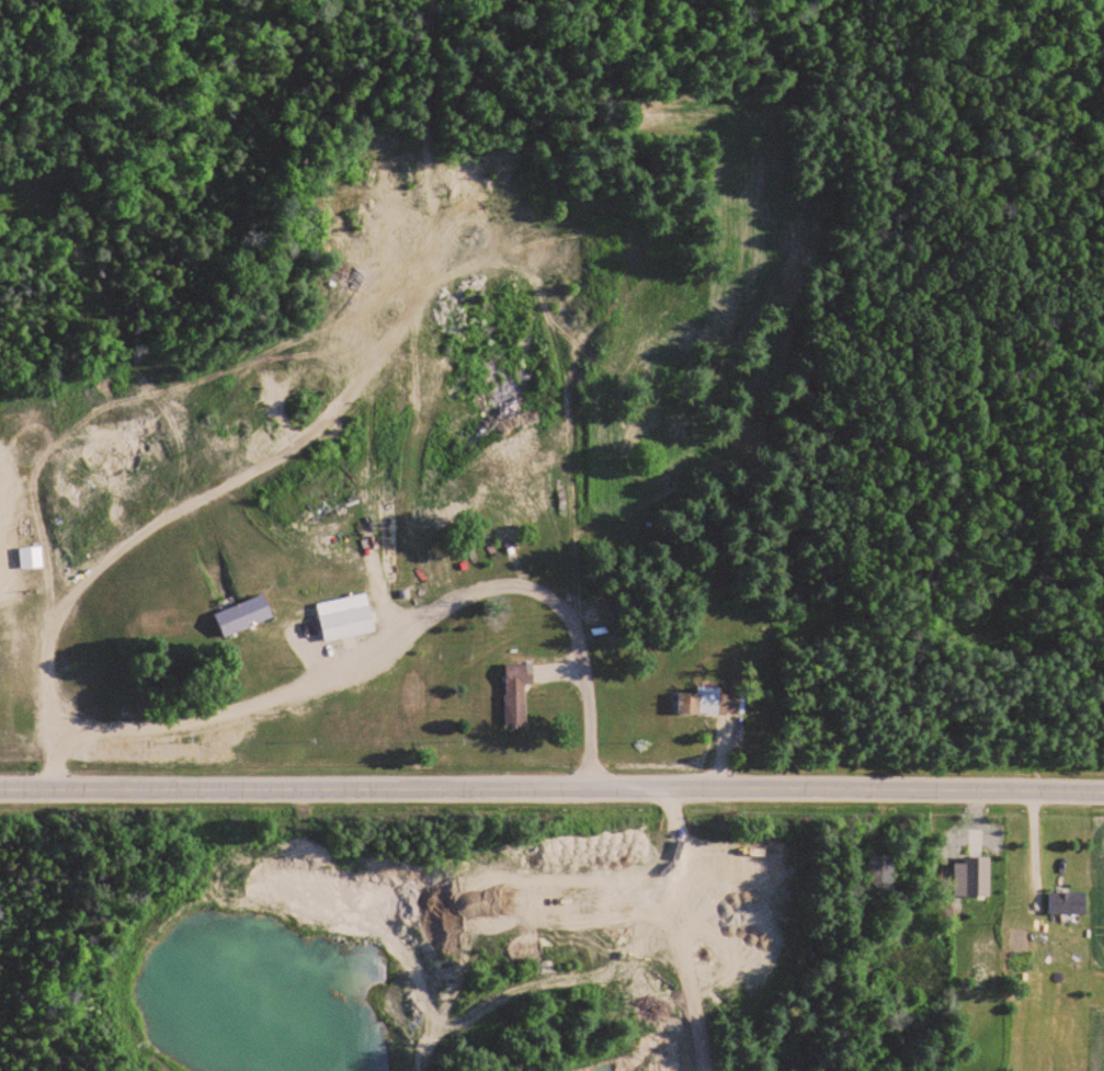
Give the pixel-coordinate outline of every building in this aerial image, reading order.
[(40,568),(40,546),(17,546),(17,568),(40,568)] [(222,636),(272,619),(264,595),(214,613),(222,636)] [(375,633),(370,605),(319,615),(324,643),(375,633)] [(505,664),(505,726),(526,726),(526,664),(505,664)] [(678,714),(741,715),(741,689),(698,688),(698,694),(678,694),(678,714)] [(868,888),(893,888),(893,857),(868,857),(868,888)] [(1048,893),(1048,915),(1086,915),(1086,893),(1048,893)]
